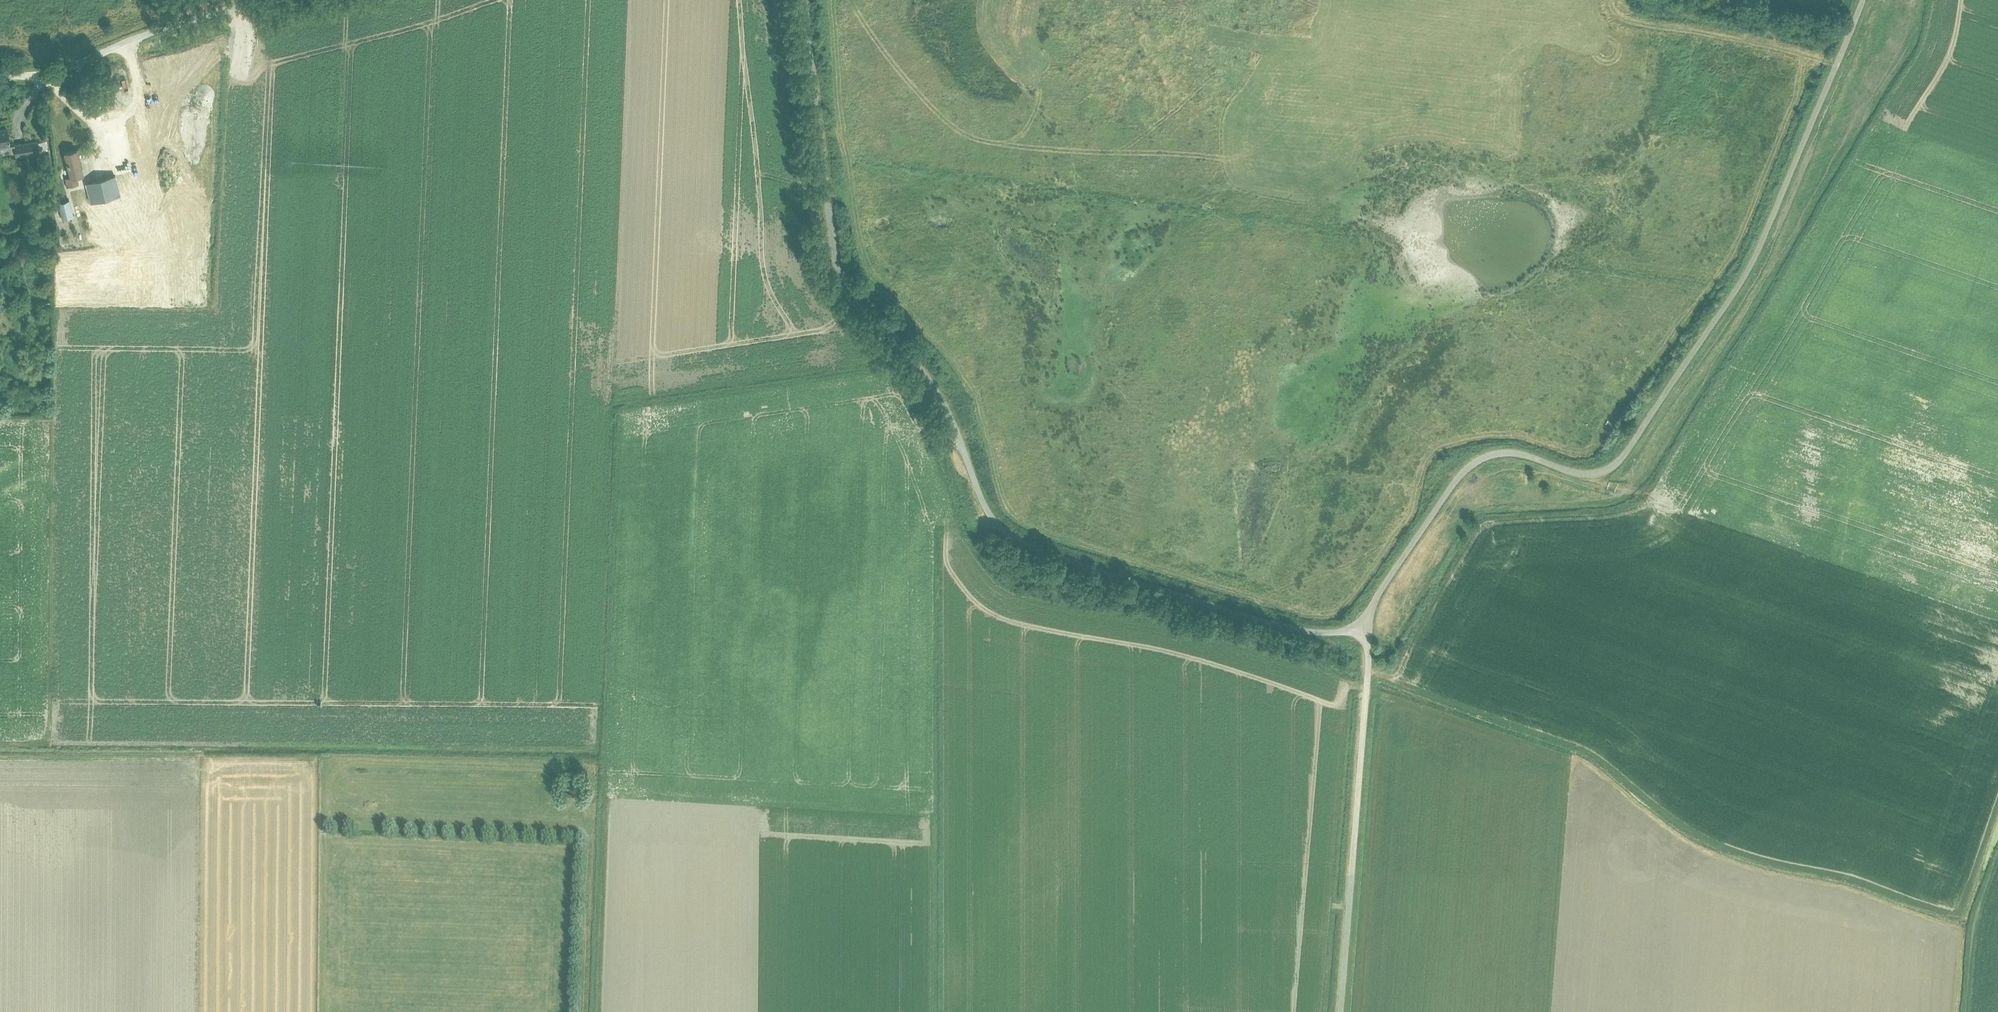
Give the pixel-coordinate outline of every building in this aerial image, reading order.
[(166,106),(148,108),(152,133),(170,130),(169,121),(194,117),(191,98),(165,102),(166,106)] [(0,129),(0,155),(15,152),(16,157),(39,153),(37,142),(37,141),(21,143),(14,144),(14,142),(9,143),(8,135),(7,128),(0,129)] [(82,174),(76,150),(65,153),(71,177),(65,179),(67,187),(79,184),(77,175),(82,174)] [(120,195),(116,175),(86,183),(91,203),(120,195)] [(58,202),(62,219),(74,216),(69,199),(58,202)] [(189,257),(189,272),(198,272),(197,257),(189,257)] [(341,815),(341,826),(356,827),(357,815),(341,815)]
